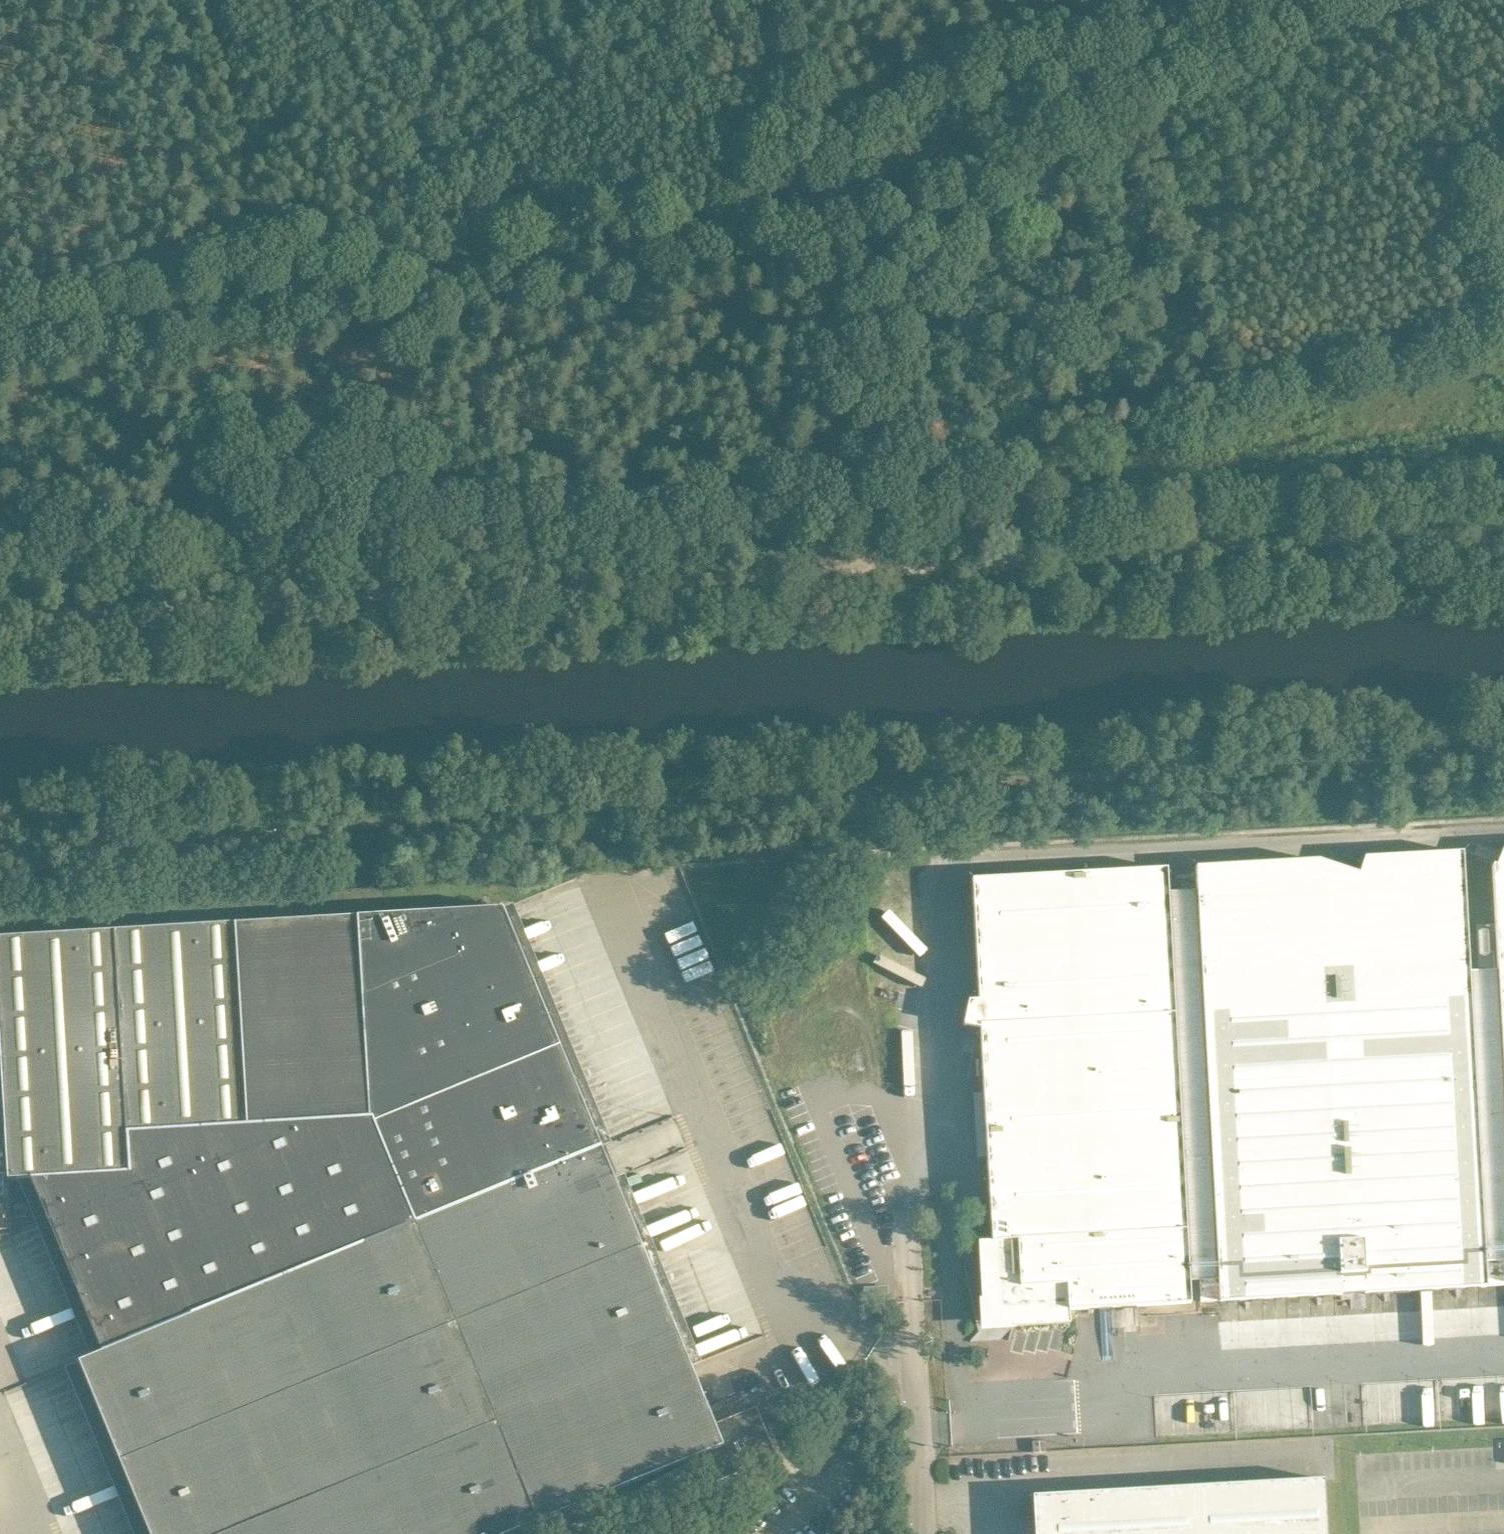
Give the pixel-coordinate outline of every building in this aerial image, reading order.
[(1502,850),(1502,851),(1496,866),(1493,865),(1492,865),(1498,972),(1469,974),(1463,867),(1462,852),(1364,858),(1359,873),(1318,860),(1196,867),(1197,891),(1168,893),(1167,868),(972,879),(979,1000),(968,1001),(964,1025),(980,1029),(992,1240),(978,1241),(982,1299),(987,1298),(988,1323),(1012,1321),(1012,1326),(1070,1323),(1069,1310),(1191,1303),(1191,1302),(1219,1301),(1503,1285),(1503,850),(1502,850)] [(570,1074),(502,907),(0,937),(0,1049),(8,1179),(30,1178),(102,1351),(78,1361),(149,1533),(506,1533),(704,1453),(710,1469),(715,1481),(775,1456),(755,1407),(714,1424),(713,1421),(570,1074)] [(1033,1452),(1046,1452),(1046,1441),(1033,1441),(1033,1452)]
